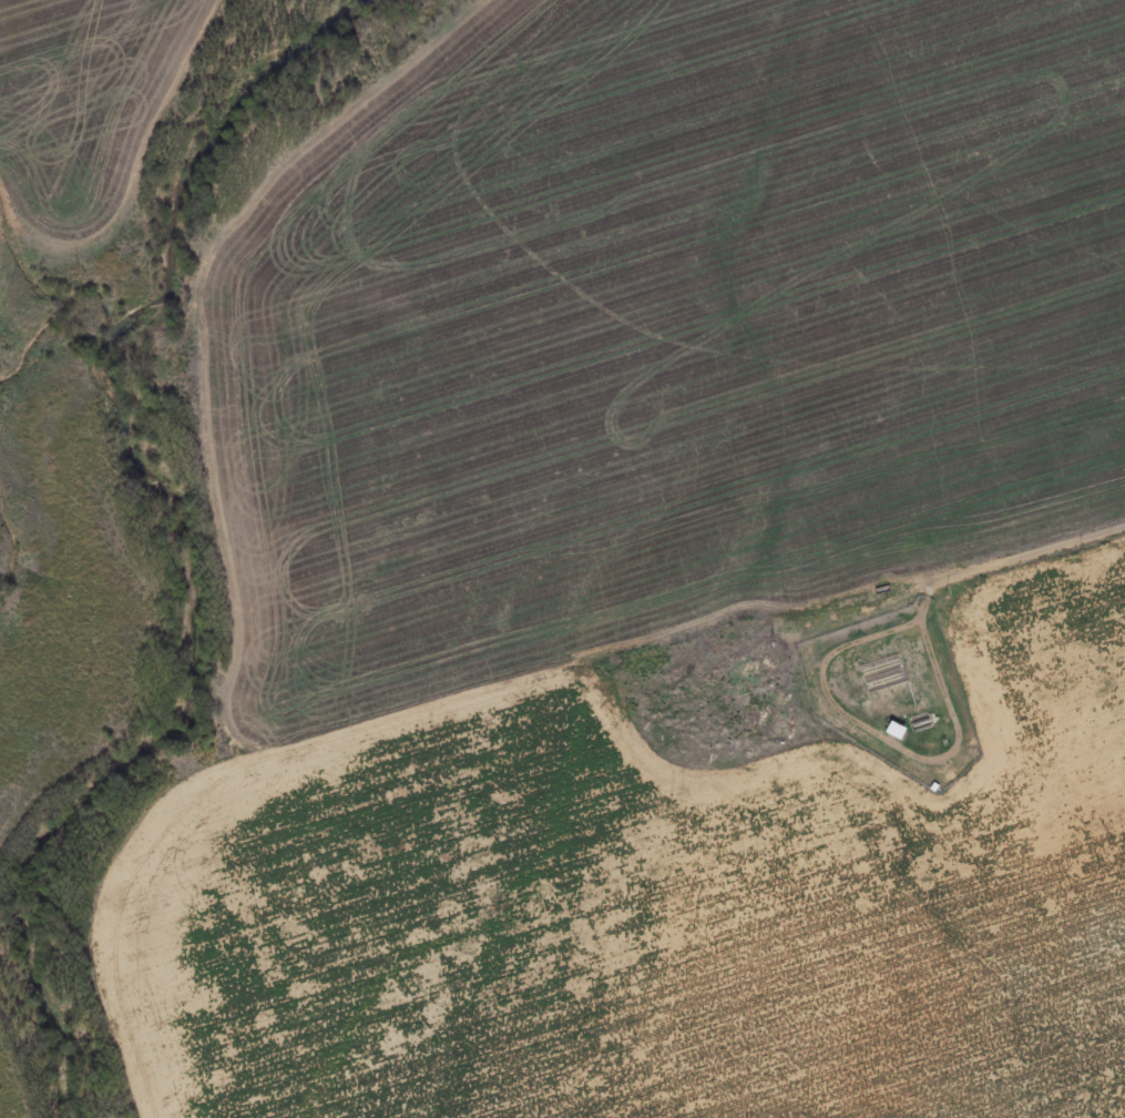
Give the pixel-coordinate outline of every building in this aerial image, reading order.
[(909,684),(900,657),(860,670),(870,697),(909,684)]
